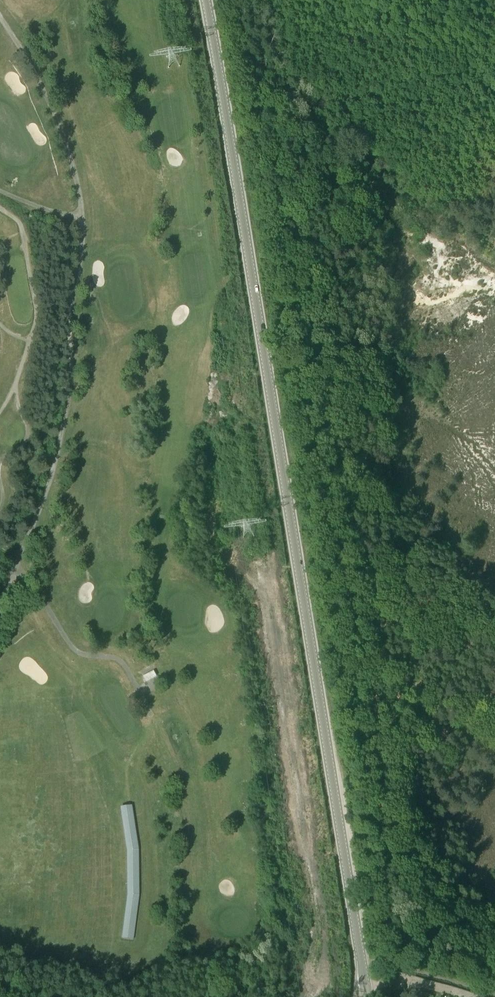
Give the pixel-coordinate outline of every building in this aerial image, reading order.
[(154,671),(144,676),(146,681),(156,676),(154,671)] [(132,805),(120,807),(127,850),(127,894),(121,938),(133,939),(139,895),(138,849),(132,805)]
